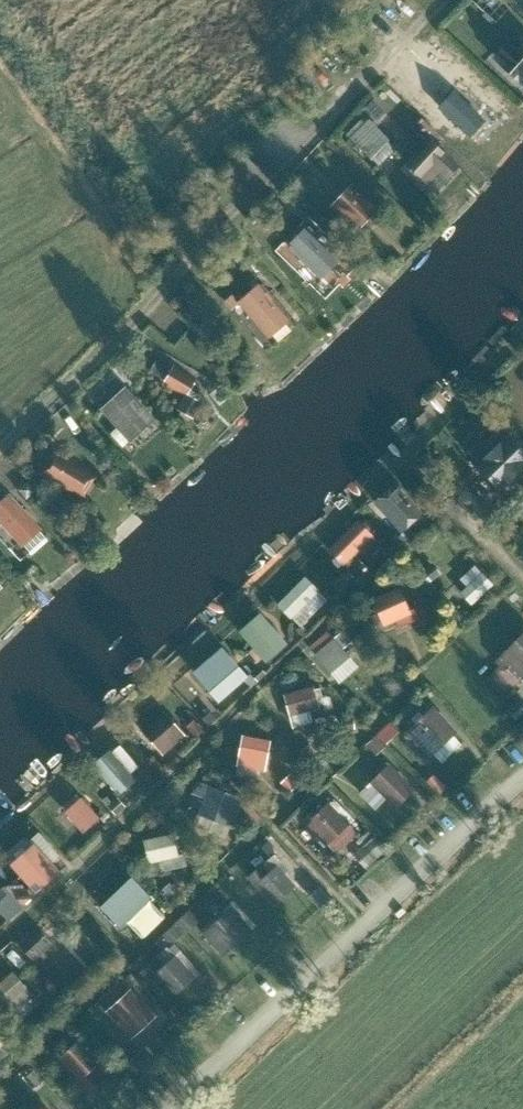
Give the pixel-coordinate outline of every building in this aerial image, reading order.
[(513,32),(495,51),(522,77),(522,40),(513,32)] [(478,97),(471,90),(447,117),(470,138),(494,111),(478,97)] [(401,137),(368,106),(346,128),(379,160),(401,137)] [(456,154),(429,128),(407,150),(433,177),(456,154)] [(385,208),(356,179),(332,202),(362,232),(385,208)] [(361,257),(313,210),(277,247),(325,293),(361,257)] [(298,317),(265,274),(239,293),(272,336),(298,317)] [(198,376),(176,358),(157,380),(179,398),(198,376)] [(160,420),(126,380),(100,402),(133,442),(160,420)] [(496,466),(488,474),(501,486),(522,465),(502,445),(488,459),(496,466)] [(93,489),(64,448),(37,467),(65,508),(93,489)] [(394,486),(380,499),(386,505),(383,508),(401,529),(419,513),(394,486)] [(11,487),(0,497),(0,535),(17,554),(47,526),(11,487)] [(354,521),(326,550),(339,563),(368,535),(354,521)] [(469,586),(461,593),(471,603),(491,584),(474,566),(461,578),(466,584),(466,583),(469,586)] [(304,579),(277,605),(298,626),(308,615),(303,610),(307,605),(304,601),(315,590),(304,579)] [(378,612),(370,616),(374,624),(382,620),(383,623),(394,618),(398,627),(418,618),(413,608),(409,610),(399,589),(373,601),(378,612)] [(261,617),(243,632),(264,656),(282,641),(261,617)] [(328,632),(310,647),(327,667),(338,658),(341,662),(348,656),(341,648),(350,641),(342,632),(334,639),(328,632)] [(498,660),(506,668),(520,681),(522,678),(522,636),(498,660)] [(221,648),(194,672),(219,699),(245,676),(221,648)] [(309,689),(282,697),(291,727),(308,722),(304,709),(319,705),(321,709),(327,708),(324,697),(317,699),(315,690),(310,692),(309,689)] [(416,723),(410,729),(428,749),(429,748),(441,761),(461,743),(448,729),(449,728),(431,709),(424,716),(419,711),(411,718),(416,723)] [(164,712),(143,730),(162,753),(183,733),(164,712)] [(392,715),(381,728),(392,736),(403,723),(392,715)] [(236,756),(234,766),(252,769),(262,771),(267,743),(245,739),(239,738),(236,756)] [(106,753),(91,766),(116,795),(131,782),(126,776),(108,755),(106,753)] [(388,764),(371,780),(372,780),(387,796),(397,806),(413,790),(388,764)] [(198,781),(194,791),(207,796),(200,813),(201,814),(225,823),(226,823),(235,799),(210,789),(211,786),(198,781)] [(82,801),(68,813),(84,831),(98,818),(82,801)] [(329,802),(307,823),(327,844),(335,853),(358,832),(329,802)] [(168,835),(143,843),(148,863),(156,861),(173,855),(168,835)] [(361,852),(373,861),(385,847),(373,837),(361,852)] [(35,847),(16,865),(35,887),(55,870),(48,861),(35,847)] [(262,865),(249,876),(275,903),(294,885),(283,873),(277,866),(269,873),(262,865)] [(128,881),(100,909),(116,925),(144,898),(128,881)] [(8,920),(24,905),(5,884),(2,887),(0,885),(0,911),(8,920)] [(234,912),(208,935),(223,952),(249,928),(234,912)] [(32,931),(19,943),(35,959),(48,947),(32,931)] [(158,956),(148,965),(174,994),(194,976),(170,950),(167,947),(158,955),(158,956)] [(59,952),(40,969),(58,988),(60,985),(66,991),(85,974),(73,961),(70,964),(59,952)] [(0,982),(0,1004),(8,1013),(14,1008),(27,995),(8,974),(0,982)] [(120,981),(101,998),(109,1008),(133,1035),(154,1017),(129,989),(128,990),(120,981)] [(79,1040),(60,1058),(73,1073),(67,1079),(83,1095),(99,1079),(90,1069),(99,1061),(79,1040)] [(159,1055),(144,1042),(132,1056),(146,1069),(159,1055)] [(20,1108),(46,1108),(34,1096),(20,1108)]
